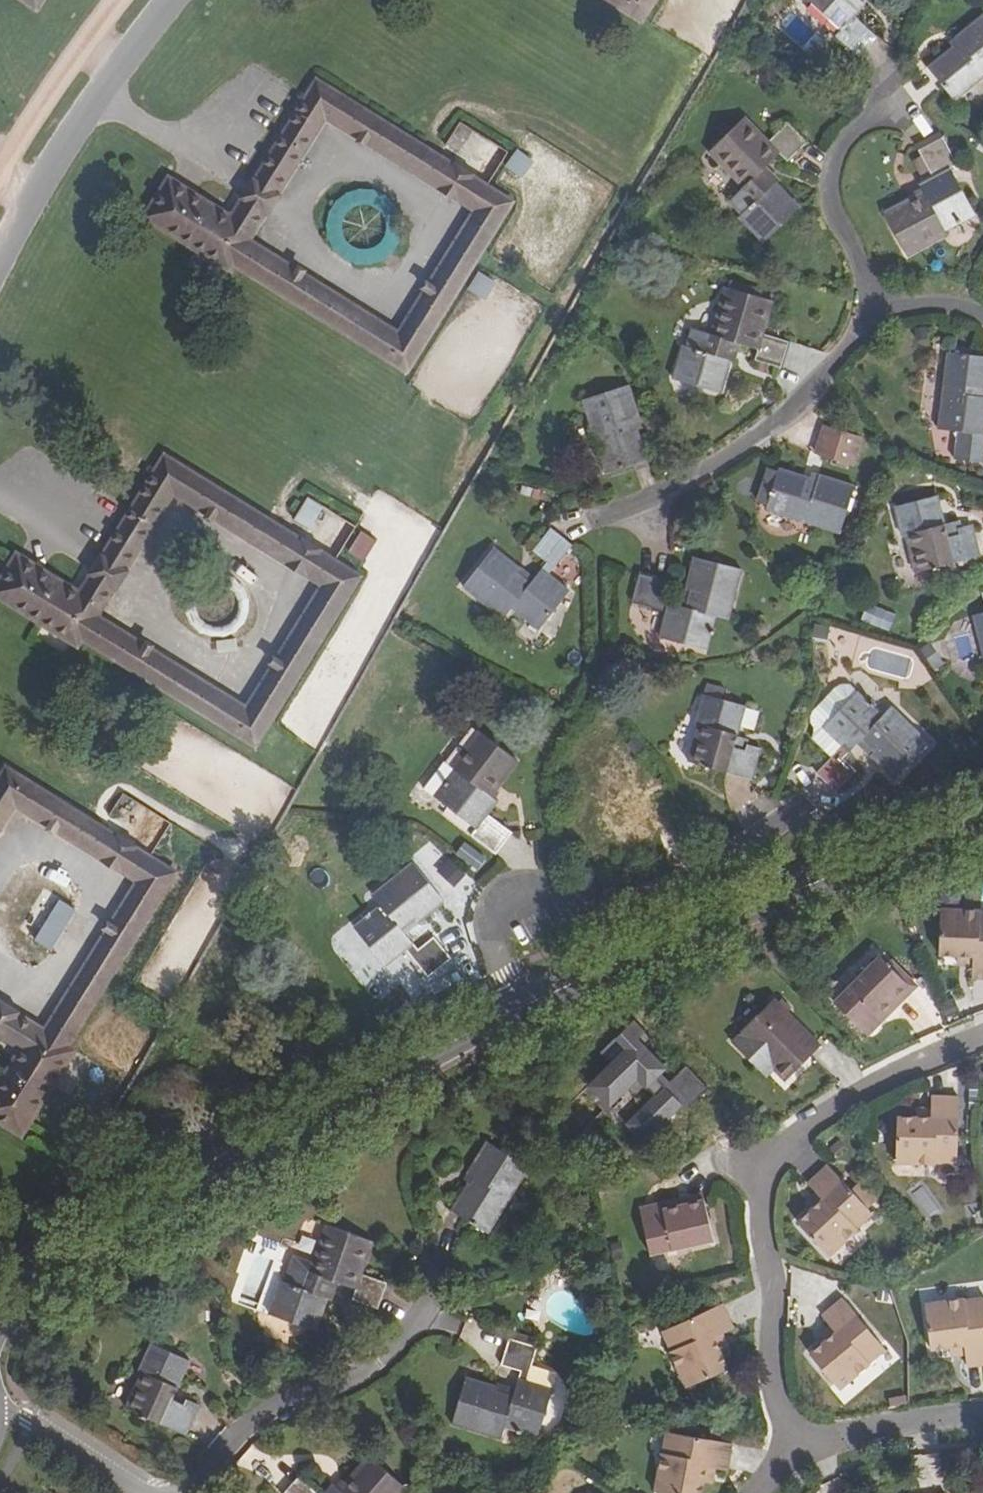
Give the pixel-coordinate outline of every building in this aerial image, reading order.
[(33,11),(40,0),(15,0),(33,11)] [(644,19),(655,0),(613,0),(644,19)] [(841,32),(836,38),(859,57),(875,37),(853,19),(864,6),(858,0),(806,0),(841,32)] [(955,39),(961,47),(953,52),(951,49),(927,68),(954,102),(982,79),(982,17),(955,39)] [(255,181),(243,199),(231,219),(191,195),(170,182),(168,181),(145,218),(229,270),(234,263),(406,370),(509,203),(485,188),(437,158),(316,82),(255,181)] [(768,143),(745,120),(709,154),(743,189),(729,203),(742,216),(740,218),(764,243),(798,210),(762,172),(780,155),(787,162),(807,144),(788,125),(768,143)] [(477,164),(490,141),(457,123),(444,145),(477,164)] [(942,138),(918,151),(932,179),(919,186),(924,197),(914,202),(912,198),(884,212),(906,256),(946,236),(943,229),(973,214),(950,169),(956,167),(942,138)] [(519,179),(531,161),(515,150),(503,167),(519,179)] [(480,300),(492,283),(476,272),(464,290),(480,300)] [(773,302),(727,288),(713,337),(693,330),(688,348),(683,346),(674,380),(721,394),(736,344),(759,351),(756,361),(781,369),(788,343),(763,335),(773,302)] [(947,355),(937,431),(982,437),(982,399),(979,399),(980,392),(982,392),(982,359),(947,355)] [(628,386),(582,401),(605,474),(643,461),(635,431),(632,432),(630,423),(638,421),(628,386)] [(851,468),(861,437),(822,426),(813,457),(851,468)] [(23,549),(20,548),(0,580),(0,587),(82,638),(86,630),(258,737),(361,570),(337,555),(289,525),(168,450),(107,548),(96,567),(83,587),(43,562),(23,549)] [(809,480),(779,470),(767,511),(840,535),(855,487),(819,476),(816,485),(808,483),(809,480)] [(935,497),(897,507),(904,537),(908,537),(917,573),(979,557),(971,526),(958,529),(959,535),(946,538),(935,497)] [(569,549),(548,532),(532,553),(546,565),(530,586),(515,575),(517,572),(492,552),(464,590),(504,621),(512,610),(539,631),(569,593),(548,577),(569,549)] [(740,570),(695,558),(687,588),(691,589),(685,608),(660,601),(666,583),(640,576),(633,603),(667,613),(660,639),(708,650),(717,617),(727,620),(740,570)] [(973,617),(982,658),(982,614),(973,617)] [(932,670),(940,665),(927,646),(919,652),(932,670)] [(875,753),(872,756),(895,778),(928,745),(890,708),(867,685),(856,686),(826,716),(823,724),(821,730),(817,735),(816,733),(812,737),(833,758),(817,774),(836,793),(856,772),(843,760),(862,740),(875,753)] [(746,707),(706,696),(696,727),(701,729),(690,764),(751,782),(761,749),(747,744),(745,751),(734,748),(746,707)] [(517,762),(477,731),(450,767),(457,773),(437,799),(476,829),(472,836),(496,855),(512,832),(488,814),(497,802),(487,794),(492,787),(496,789),(517,762)] [(625,762),(587,791),(632,850),(666,825),(646,799),(641,803),(637,796),(645,790),(625,762)] [(64,1046),(171,873),(5,771),(0,778),(0,826),(13,805),(137,882),(43,1032),(0,1005),(0,1034),(22,1048),(0,1083),(0,1122),(20,1135),(72,1050),(64,1046)] [(463,839),(454,858),(478,869),(487,850),(463,839)] [(443,901),(413,865),(373,897),(381,907),(354,928),(384,966),(405,950),(428,976),(450,960),(432,939),(417,951),(400,930),(416,917),(418,921),(443,901)] [(981,922),(982,913),(982,911),(945,910),(943,957),(961,957),(974,958),(974,968),(975,978),(982,979),(982,922),(981,922)] [(905,985),(894,973),(878,957),(830,1004),(864,1037),(880,1021),(875,1015),(905,985)] [(961,968),(974,968),(974,958),(961,957),(961,968)] [(905,985),(911,991),(916,986),(899,968),(894,973),(905,985)] [(911,991),(905,985),(875,1015),(880,1021),(911,991)] [(762,1056),(773,1067),(784,1079),(817,1046),(772,1001),(731,1042),(753,1064),(762,1056)] [(660,1053),(611,1104),(645,1138),(668,1113),(680,1125),(704,1101),(693,1091),(696,1087),(660,1053)] [(765,1076),(773,1067),(762,1056),(753,1064),(765,1076)] [(938,1153),(958,1155),(958,1097),(931,1098),(930,1109),(930,1119),(917,1119),(899,1119),(898,1165),(937,1166),(937,1163),(938,1153)] [(930,1119),(930,1109),(917,1109),(917,1119),(930,1119)] [(469,1186),(453,1212),(488,1233),(527,1168),(487,1142),(469,1174),(475,1179),(471,1186),(469,1186)] [(958,1164),(958,1155),(938,1153),(937,1163),(958,1164)] [(845,1220),(862,1206),(827,1162),(804,1180),(812,1189),(818,1197),(808,1205),(794,1216),(824,1253),(853,1228),(851,1227),(845,1220)] [(924,1183),(911,1192),(927,1217),(940,1208),(924,1183)] [(657,1208),(696,1194),(695,1188),(655,1203),(657,1208)] [(802,1198),(808,1205),(818,1197),(812,1189),(802,1198)] [(657,1208),(655,1203),(632,1212),(649,1257),(711,1234),(696,1194),(657,1208)] [(845,1220),(851,1227),(867,1213),(862,1206),(845,1220)] [(282,1280),(270,1314),(316,1330),(334,1282),(356,1290),(353,1300),(378,1308),(387,1284),(362,1275),(373,1243),(327,1225),(310,1271),(293,1265),(286,1282),(282,1280)] [(868,1358),(884,1344),(848,1301),(827,1319),(834,1327),(839,1335),(829,1343),(816,1354),(844,1391),(874,1366),(873,1364),(868,1358)] [(982,1313),(982,1303),(961,1306),(962,1315),(982,1313)] [(961,1306),(961,1304),(926,1308),(931,1355),(949,1353),(961,1351),(963,1361),(963,1371),(982,1369),(982,1313),(962,1315),(961,1306)] [(711,1339),(721,1335),(730,1332),(721,1305),(668,1324),(675,1345),(666,1349),(665,1349),(677,1384),(722,1368),(715,1351),(711,1339)] [(675,1345),(668,1324),(659,1328),(666,1349),(675,1345)] [(824,1336),(829,1343),(839,1335),(834,1327),(824,1336)] [(725,1348),(721,1335),(711,1339),(715,1351),(725,1348)] [(538,1437),(552,1391),(527,1383),(537,1348),(510,1339),(502,1365),(520,1371),(512,1398),(496,1393),(498,1388),(467,1379),(453,1424),(501,1439),(505,1427),(538,1437)] [(190,1361),(152,1344),(139,1373),(145,1376),(131,1409),(187,1434),(201,1405),(188,1399),(186,1405),(173,1400),(190,1361)] [(868,1358),(873,1364),(889,1351),(884,1344),(868,1358)] [(950,1363),(963,1361),(961,1351),(949,1353),(950,1363)] [(673,1459),(676,1438),(668,1436),(664,1458),(673,1459)] [(718,1473),(728,1475),(733,1447),(676,1438),(673,1459),(664,1458),(662,1457),(656,1492),(704,1492),(705,1484),(708,1471),(718,1473)] [(268,1479),(277,1467),(249,1447),(240,1459),(268,1479)] [(406,1489),(369,1456),(346,1483),(348,1486),(343,1491),(334,1483),(325,1492),(402,1492),(406,1489)] [(973,1459),(976,1472),(982,1471),(982,1457),(973,1459)] [(715,1486),(718,1473),(708,1471),(705,1484),(715,1486)] [(301,1475),(284,1492),(322,1492),(301,1475)]
